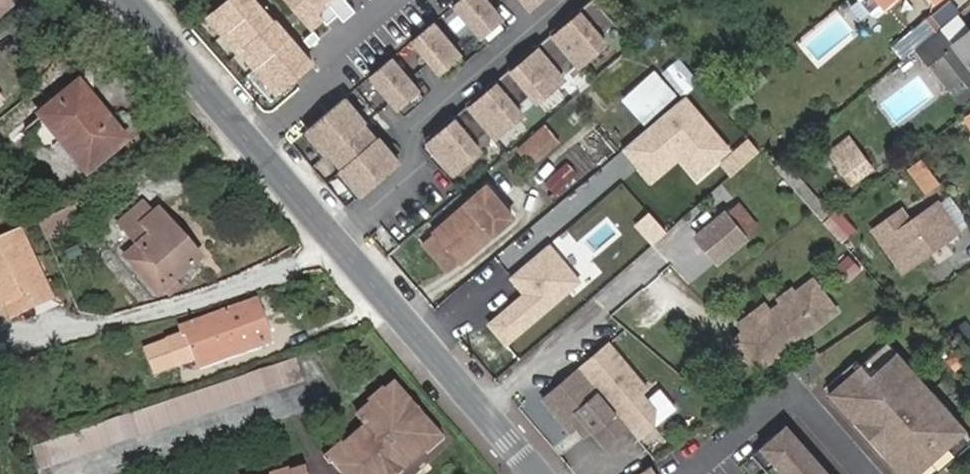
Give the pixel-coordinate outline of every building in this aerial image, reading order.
[(15,6),(10,0),(0,0),(0,18),(15,6)] [(257,0),(225,0),(204,19),(277,99),(315,64),(257,0)] [(309,28),(344,0),(286,0),(309,28)] [(477,0),(461,0),(436,21),(455,43),(468,32),(483,49),(503,32),(477,0)] [(525,14),(541,0),(513,0),(525,14)] [(592,43),(611,27),(589,2),(573,16),(571,14),(545,36),(568,63),(575,71),(598,51),(592,43)] [(903,34),(915,49),(943,26),(932,12),(903,34)] [(958,13),(943,26),(915,49),(929,67),(945,55),(956,47),(969,67),(969,27),(958,13)] [(462,68),(428,28),(408,46),(442,85),(462,68)] [(550,79),(561,69),(568,77),(575,71),(568,63),(545,36),(547,38),(532,51),(530,50),(504,72),(526,99),(533,107),(557,87),(550,79)] [(969,85),(969,84),(969,67),(956,47),(945,55),(969,85)] [(420,103),(387,64),(366,81),(400,121),(420,103)] [(650,117),(681,90),(660,67),(628,94),(650,117)] [(509,115),(520,105),(526,112),(533,107),(526,99),(504,72),(505,74),(490,87),(488,85),(462,107),(485,134),(492,142),(515,122),(509,115)] [(88,175),(128,143),(79,83),(39,115),(40,117),(61,142),(88,175)] [(686,94),(621,149),(649,183),(677,160),(696,182),(733,150),(686,94)] [(395,166),(341,103),(302,136),(357,199),(395,166)] [(492,142),(485,134),(462,107),(462,108),(464,110),(449,123),(447,121),(420,143),(450,178),(473,158),(467,150),(478,140),(485,148),(492,142)] [(965,120),(969,117),(969,109),(962,116),(965,120)] [(44,149),(50,151),(61,142),(40,117),(26,128),(44,149)] [(518,140),(527,158),(559,143),(551,125),(518,140)] [(851,183),(872,168),(850,135),(828,150),(851,183)] [(926,191),(939,183),(921,156),(909,164),(926,191)] [(822,221),(831,214),(784,159),(775,166),(822,221)] [(547,180),(555,191),(576,174),(567,162),(547,180)] [(461,263),(515,216),(485,184),(433,230),(461,263)] [(910,220),(892,232),(914,263),(960,231),(938,199),(910,220)] [(693,236),(717,264),(749,237),(747,235),(760,224),(741,202),(728,213),(725,209),(693,236)] [(178,287),(173,281),(199,260),(158,210),(152,215),(143,204),(122,222),(140,245),(126,257),(157,294),(163,290),(167,296),(178,287)] [(79,221),(72,206),(42,219),(48,236),(79,221)] [(842,243),(855,231),(838,209),(831,214),(822,221),(828,228),(842,243)] [(904,270),(914,263),(892,232),(910,220),(903,210),(875,230),(904,270)] [(45,237),(48,236),(42,219),(38,221),(45,237)] [(48,295),(17,226),(7,231),(0,234),(0,299),(7,313),(48,295)] [(450,273),(461,263),(433,230),(421,240),(450,273)] [(504,346),(584,282),(552,242),(509,277),(523,294),(487,324),(504,346)] [(744,331),(767,361),(834,310),(812,279),(793,294),(781,302),(768,312),(744,331)] [(790,289),(778,297),(781,302),(793,294),(790,289)] [(197,367),(272,340),(256,301),(178,328),(180,334),(144,347),(155,375),(195,360),(197,367)] [(738,323),(744,331),(768,312),(762,304),(738,323)] [(953,346),(969,334),(969,326),(967,321),(943,337),(950,347),(953,346)] [(733,339),(756,370),(767,361),(744,331),(733,339)] [(610,339),(543,395),(573,431),(579,425),(586,434),(593,429),(607,446),(631,426),(641,438),(656,425),(657,408),(643,391),(649,386),(610,339)] [(968,428),(898,350),(864,379),(855,369),(830,392),(905,473),(915,473),(968,428)] [(32,442),(37,462),(299,382),(293,363),(32,442)] [(435,433),(393,385),(386,392),(371,405),(357,417),(365,427),(351,439),(367,461),(351,473),(392,473),(397,470),(423,448),(438,435),(435,433)] [(382,386),(366,399),(371,405),(386,392),(382,386)] [(785,424),(751,454),(770,473),(830,473),(785,424)] [(423,448),(428,453),(445,438),(438,430),(435,433),(438,435),(423,448)] [(344,473),(351,473),(367,461),(351,439),(343,445),(327,459),(328,460),(339,473),(344,473)] [(328,460),(327,459),(343,445),(340,440),(321,457),(325,463),(328,460)] [(652,464),(637,473),(659,473),(652,464)] [(270,471),(270,473),(284,473),(291,472),(289,465),(270,471)]
